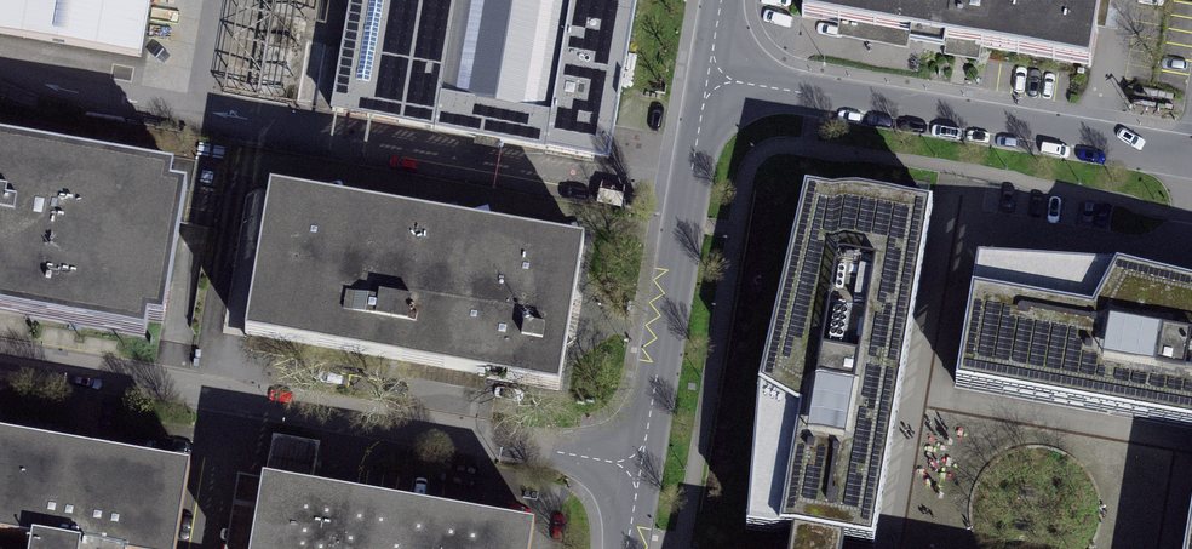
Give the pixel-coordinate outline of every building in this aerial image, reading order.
[(145,64),(156,0),(0,0),(0,40),(145,64)] [(242,64),(628,136),(654,0),(254,0),(242,64)] [(838,11),(1119,58),(1128,0),(840,0),(838,11)] [(187,322),(212,169),(0,133),(0,291),(187,322)] [(954,189),(818,168),(766,387),(763,519),(898,540),(916,424),(954,189)] [(287,181),(259,345),(576,393),(605,234),(287,181)] [(988,230),(964,364),(1161,398),(1191,404),(1191,252),(1114,233),(988,230)] [(157,543),(199,548),(213,548),(228,452),(0,418),(0,517),(59,526),(56,548),(156,548),(157,543)] [(273,548),(553,548),(558,520),(286,473),(273,548)]
